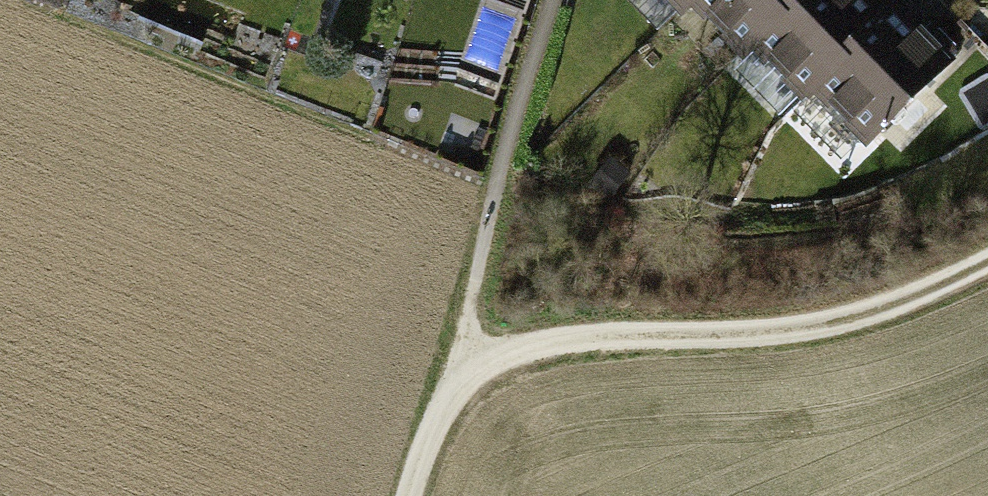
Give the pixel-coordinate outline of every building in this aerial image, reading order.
[(879,0),(707,0),(852,144),(938,59),(879,0)]
